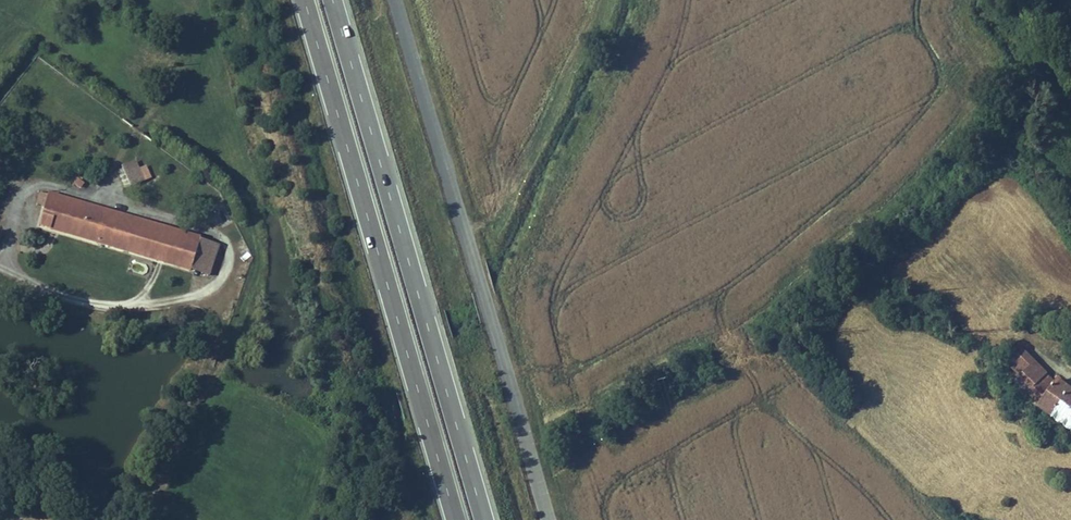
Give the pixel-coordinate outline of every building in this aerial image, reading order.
[(150,179),(140,157),(121,166),(130,187),(150,179)] [(35,204),(43,206),(47,193),(39,191),(35,204)] [(70,236),(172,267),(182,238),(50,197),(41,227),(51,230),(56,216),(75,221),(70,236)] [(51,230),(70,236),(75,221),(56,216),(51,230)] [(172,267),(188,272),(197,242),(182,238),(172,267)] [(215,248),(197,242),(188,272),(206,278),(215,248)] [(975,297),(971,305),(982,311),(986,304),(975,297)] [(1039,397),(1036,399),(1070,427),(1070,386),(1055,374),(1053,376),(1021,348),(1011,360),(1019,367),(1012,376),(1039,397)]
